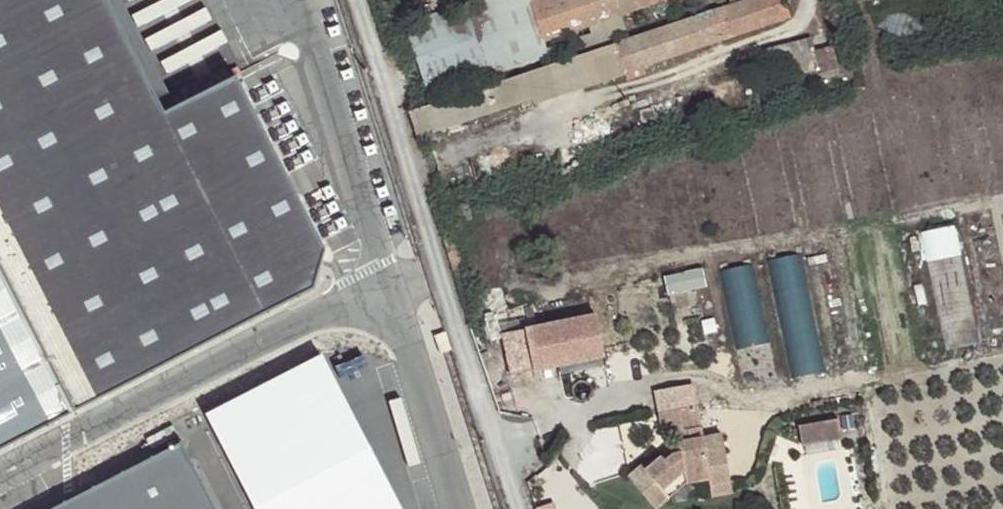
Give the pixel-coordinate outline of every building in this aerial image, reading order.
[(313,291),(325,252),(235,77),(165,113),(107,0),(0,0),(0,451),(313,291)] [(409,111),(416,137),(530,99),(533,105),(640,68),(789,17),(783,0),(738,0),(713,8),(618,41),(514,76),(409,111)] [(461,3),(485,76),(549,55),(545,41),(609,20),(667,0),(470,0),(461,3)] [(485,76),(461,3),(405,23),(429,95),(485,76)] [(831,32),(810,37),(820,73),(849,67),(843,43),(839,44),(837,37),(832,38),(831,32)] [(815,77),(821,77),(820,73),(810,37),(764,48),(771,76),(792,71),(793,75),(813,71),(815,77)] [(960,223),(928,227),(944,346),(975,342),(960,223)] [(825,368),(804,251),(778,255),(799,373),(825,368)] [(727,267),(744,344),(771,338),(754,261),(727,267)] [(603,310),(531,320),(538,367),(610,356),(603,310)] [(529,325),(506,329),(512,372),(536,368),(529,325)] [(445,332),(434,336),(440,354),(451,350),(445,332)] [(204,413),(254,508),(404,508),(322,352),(204,413)] [(696,426),(691,402),(655,409),(660,434),(671,431),(673,442),(675,450),(670,451),(663,457),(659,453),(643,466),(639,461),(626,472),(652,507),(685,482),(706,476),(708,484),(729,480),(721,445),(701,450),(698,436),(693,437),(691,428),(696,426)] [(834,413),(795,421),(799,440),(838,432),(834,413)] [(718,431),(698,436),(701,450),(721,445),(718,431)] [(675,450),(673,442),(659,453),(663,457),(670,451),(675,450)] [(184,443),(57,508),(218,508),(184,443)] [(731,489),(729,480),(708,484),(710,493),(731,489)]
